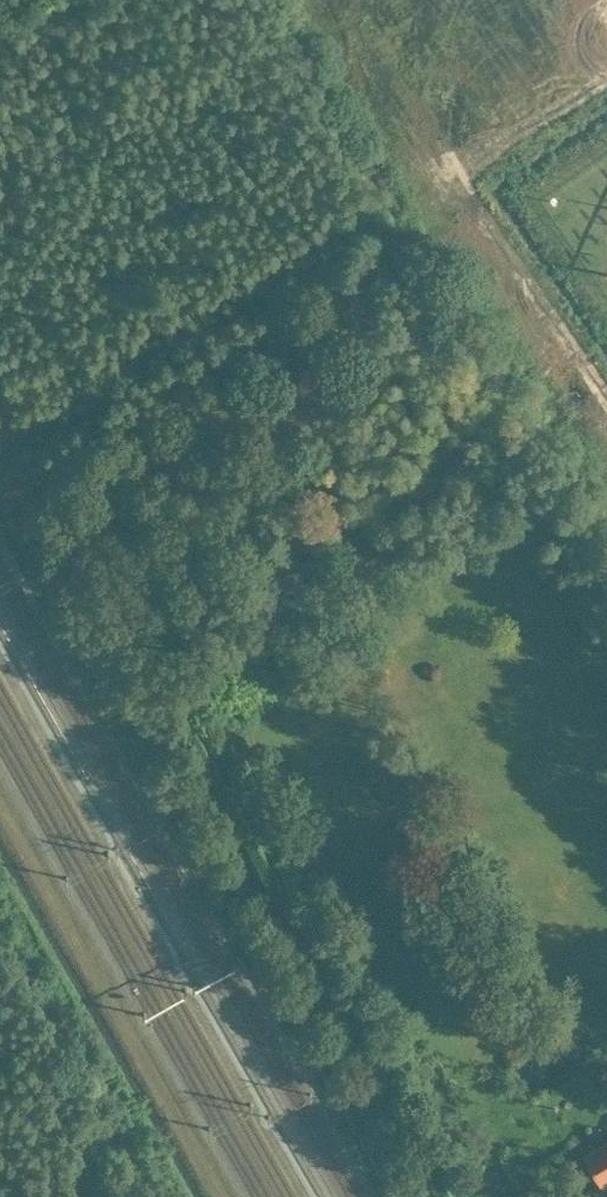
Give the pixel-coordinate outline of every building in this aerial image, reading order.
[(585,1155),(601,1183),(606,1179),(606,1142),(585,1155)]
